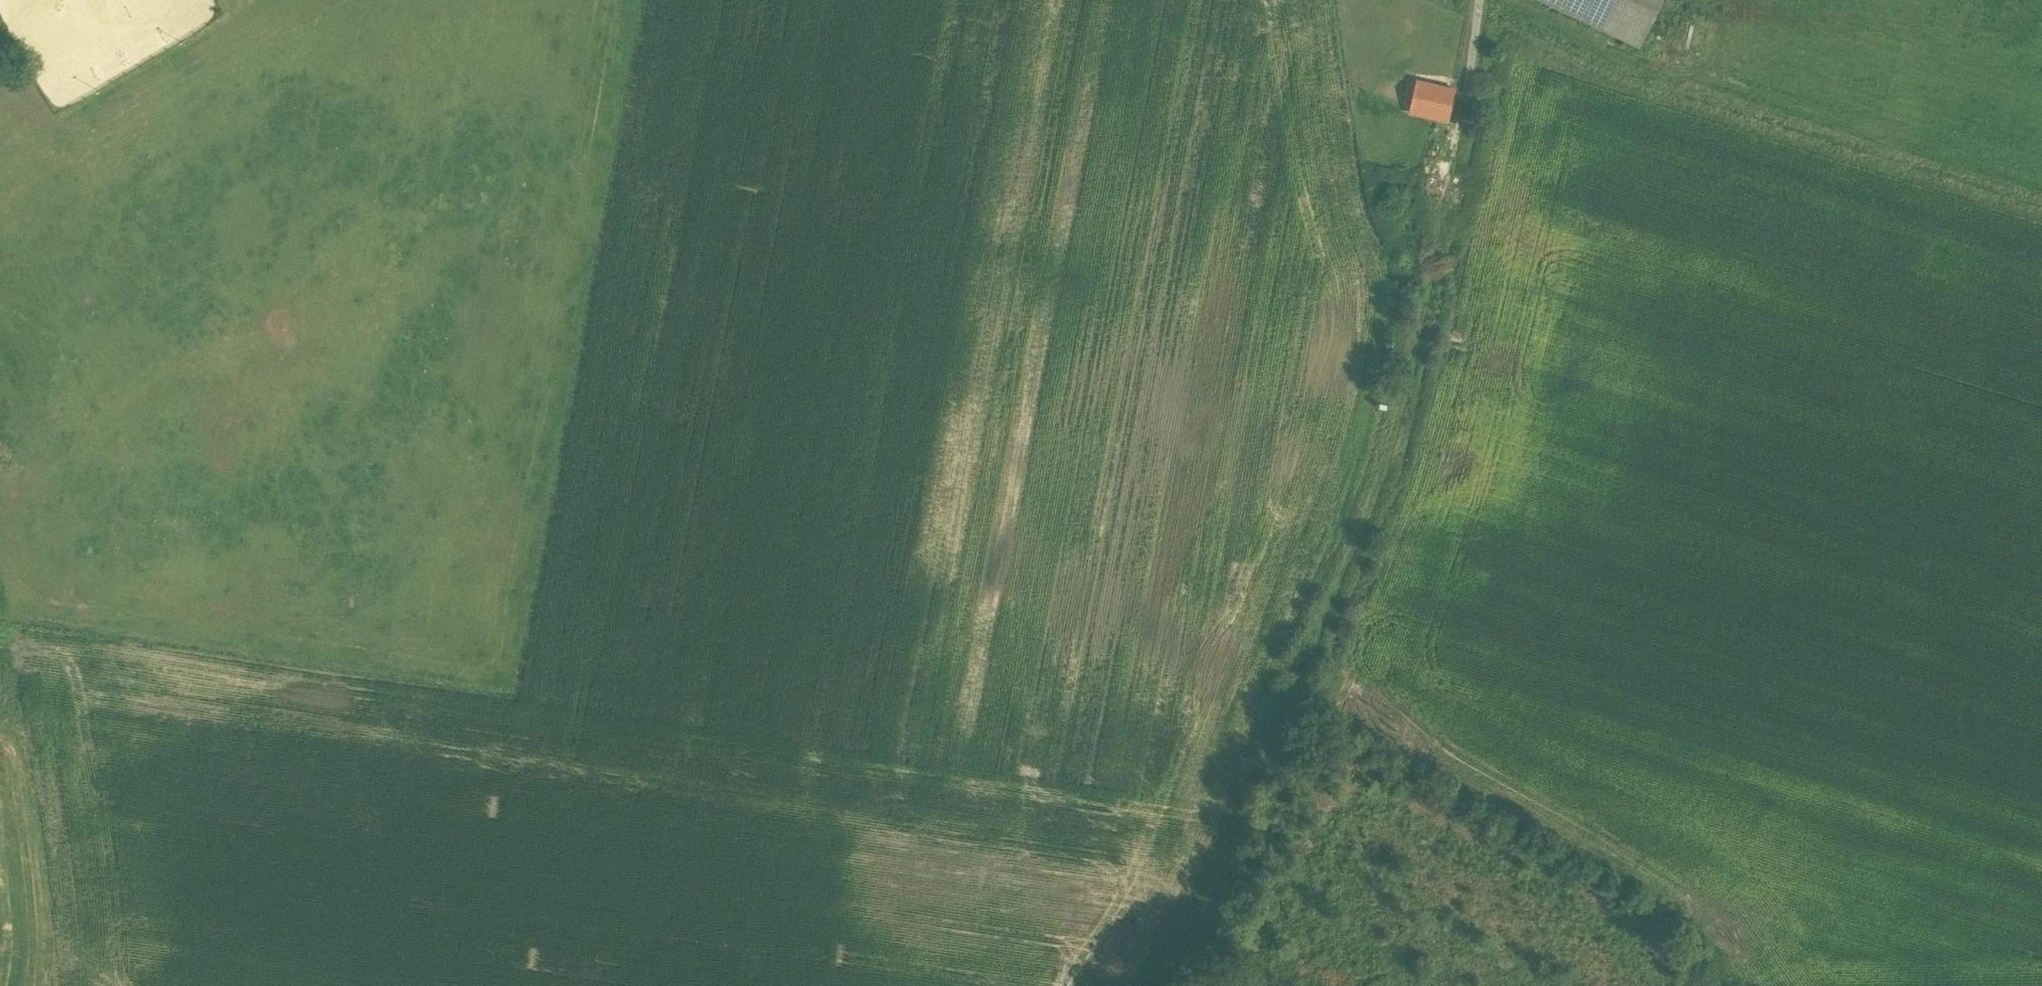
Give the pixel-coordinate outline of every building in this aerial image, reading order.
[(1641,47),(1662,0),(1539,0),(1641,47)] [(1454,91),(1417,83),(1403,151),(1440,159),(1454,91)]
